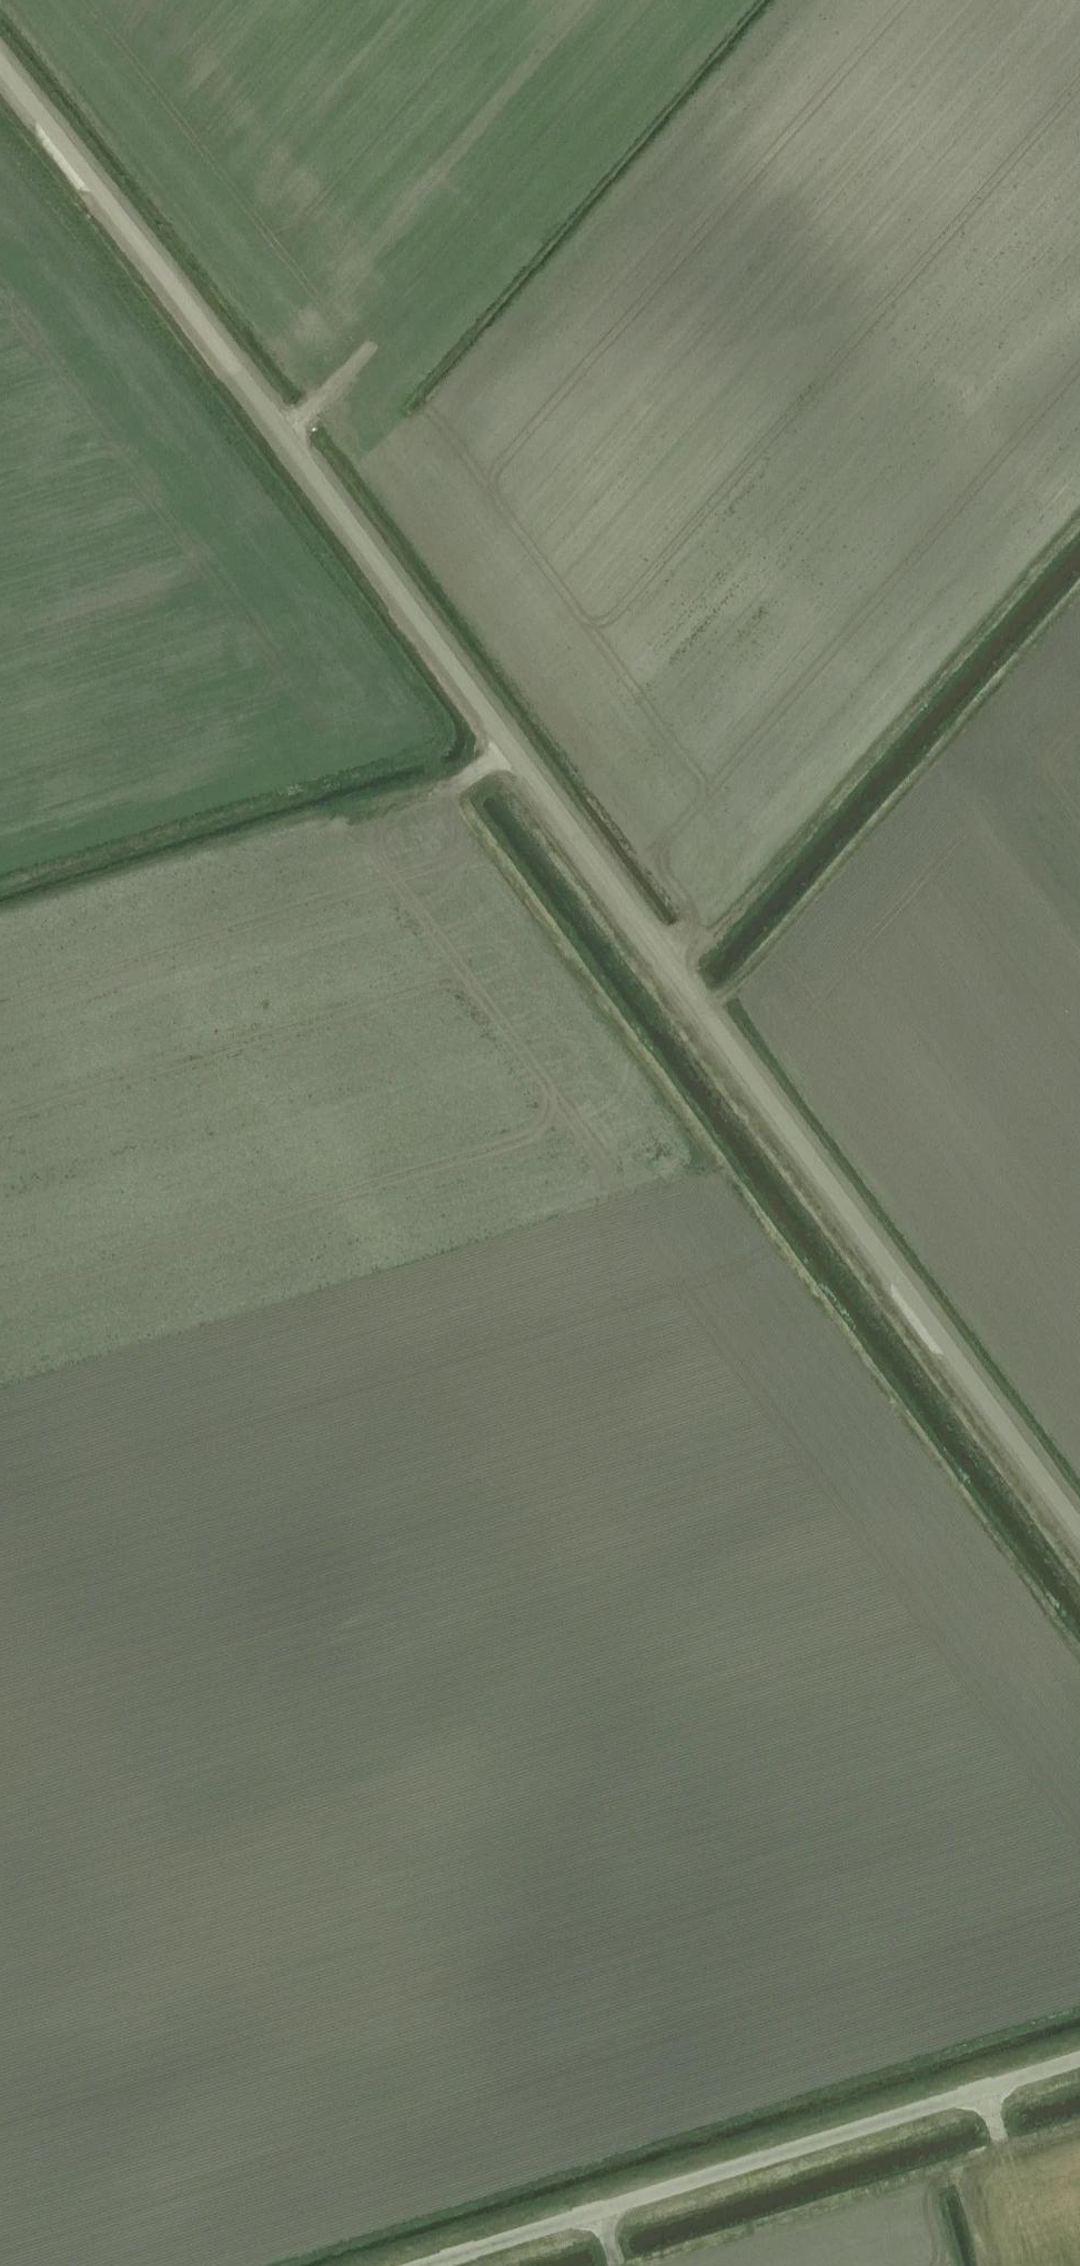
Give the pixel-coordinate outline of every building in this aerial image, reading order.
[(358,368),(374,354),(365,345),(350,359),(358,368)]
